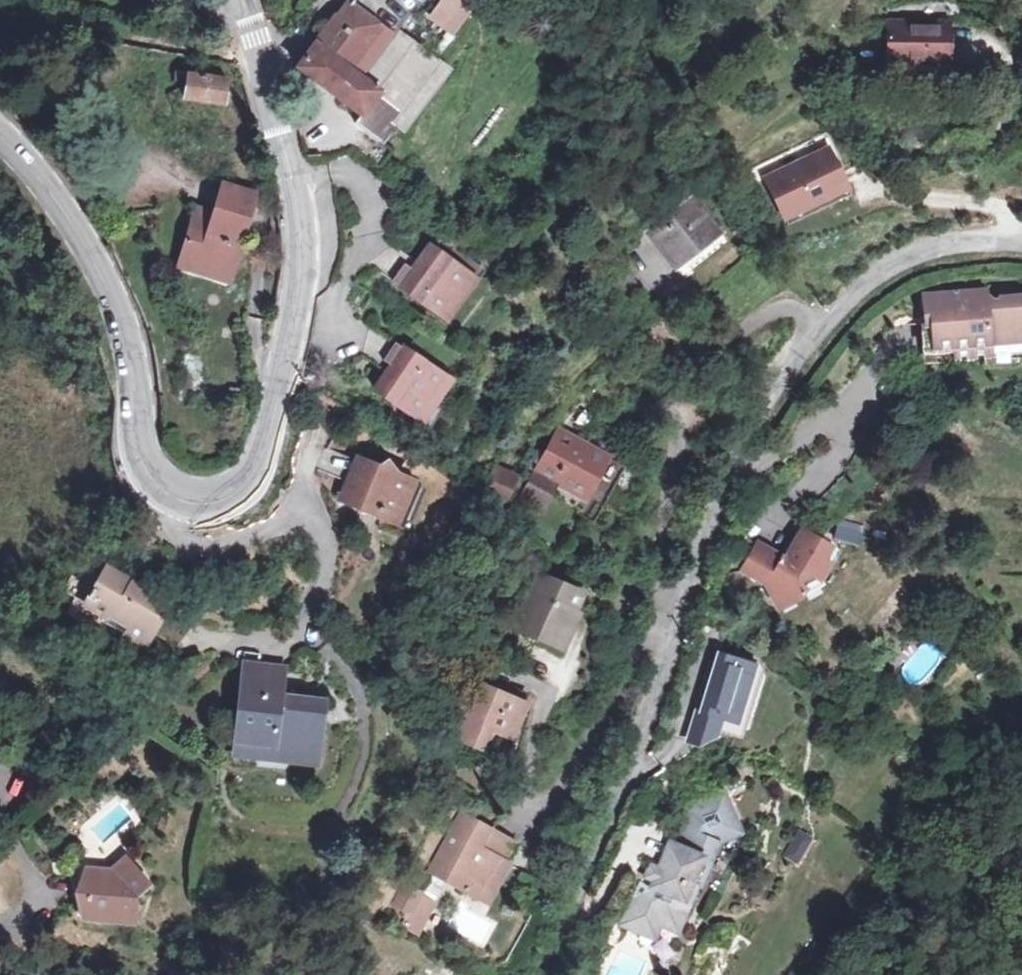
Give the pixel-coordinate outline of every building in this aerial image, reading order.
[(300,67),(363,115),(356,123),(384,144),(397,127),(405,133),(453,70),(401,30),(417,9),(420,11),(428,0),(348,0),(300,67)] [(427,14),(457,35),(482,0),(438,0),(427,14)] [(877,61),(954,39),(944,2),(955,1),(954,0),(876,0),(857,6),(877,61)] [(224,103),(228,77),(186,71),(183,96),(224,103)] [(818,141),(754,170),(776,223),(845,189),(818,141)] [(228,219),(251,226),(261,193),(237,186),(228,219)] [(726,230),(697,188),(648,221),(677,263),(726,230)] [(251,226),(228,219),(227,222),(200,214),(187,263),(235,279),(251,226)] [(469,274),(431,246),(414,270),(402,288),(447,320),(464,297),(457,291),(469,274)] [(402,288),(414,270),(406,264),(393,282),(402,288)] [(616,295),(621,297),(644,286),(633,265),(607,278),(616,295)] [(469,274),(457,291),(464,297),(476,280),(469,274)] [(990,306),(988,304),(984,304),(983,296),(928,299),(933,361),(1021,356),(1021,301),(1000,303),(1000,311),(995,310),(990,306)] [(384,362),(392,368),(405,350),(396,344),(384,362)] [(435,406),(451,381),(405,350),(392,368),(376,392),(415,418),(427,400),(435,406)] [(427,400),(415,418),(423,423),(435,406),(427,400)] [(581,537),(622,455),(561,424),(520,507),(581,537)] [(622,455),(581,537),(599,522),(625,481),(622,455)] [(492,460),(481,487),(505,497),(516,470),(492,460)] [(363,467),(347,504),(405,527),(422,492),(401,482),(401,473),(384,475),(363,467)] [(290,496),(280,490),(272,504),(282,510),(290,496)] [(833,536),(858,543),(863,526),(838,519),(833,536)] [(814,586),(824,568),(817,564),(825,550),(795,534),(786,549),(791,552),(785,563),(778,559),(775,564),(751,550),(737,572),(762,588),(768,610),(795,604),(794,592),(802,579),(814,586)] [(111,565),(87,600),(105,611),(100,620),(138,645),(166,603),(111,565)] [(544,585),(523,638),(557,653),(565,635),(570,637),(585,600),(544,585)] [(284,736),(284,750),(331,754),(336,691),(292,685),(294,656),(253,652),(245,731),(284,736)] [(724,671),(698,759),(703,760),(726,749),(730,735),(739,738),(756,681),(724,671)] [(730,735),(726,749),(749,756),(770,685),(756,681),(739,738),(730,735)] [(474,735),(488,694),(473,689),(458,730),(474,735)] [(474,735),(469,748),(500,758),(507,739),(522,744),(534,711),(488,694),(474,735)] [(284,736),(245,731),(243,746),(284,750),(284,736)] [(507,739),(500,758),(526,767),(531,748),(522,744),(507,739)] [(664,886),(659,896),(656,904),(646,900),(628,942),(679,963),(705,901),(700,899),(711,872),(719,875),(726,857),(748,847),(730,808),(691,823),(679,859),(675,858),(664,886)] [(464,812),(430,870),(444,879),(483,902),(508,860),(480,844),(491,827),(464,812)] [(517,844),(491,827),(480,844),(508,860),(517,844)] [(49,866),(53,872),(60,873),(67,894),(81,900),(80,911),(110,911),(110,918),(131,918),(133,894),(145,882),(125,860),(114,869),(66,868),(66,856),(51,852),(49,866)] [(444,879),(430,870),(418,893),(431,899),(444,879)] [(421,919),(431,899),(418,893),(401,885),(392,904),(406,911),(421,919)] [(414,933),(421,919),(406,911),(399,925),(414,933)]
